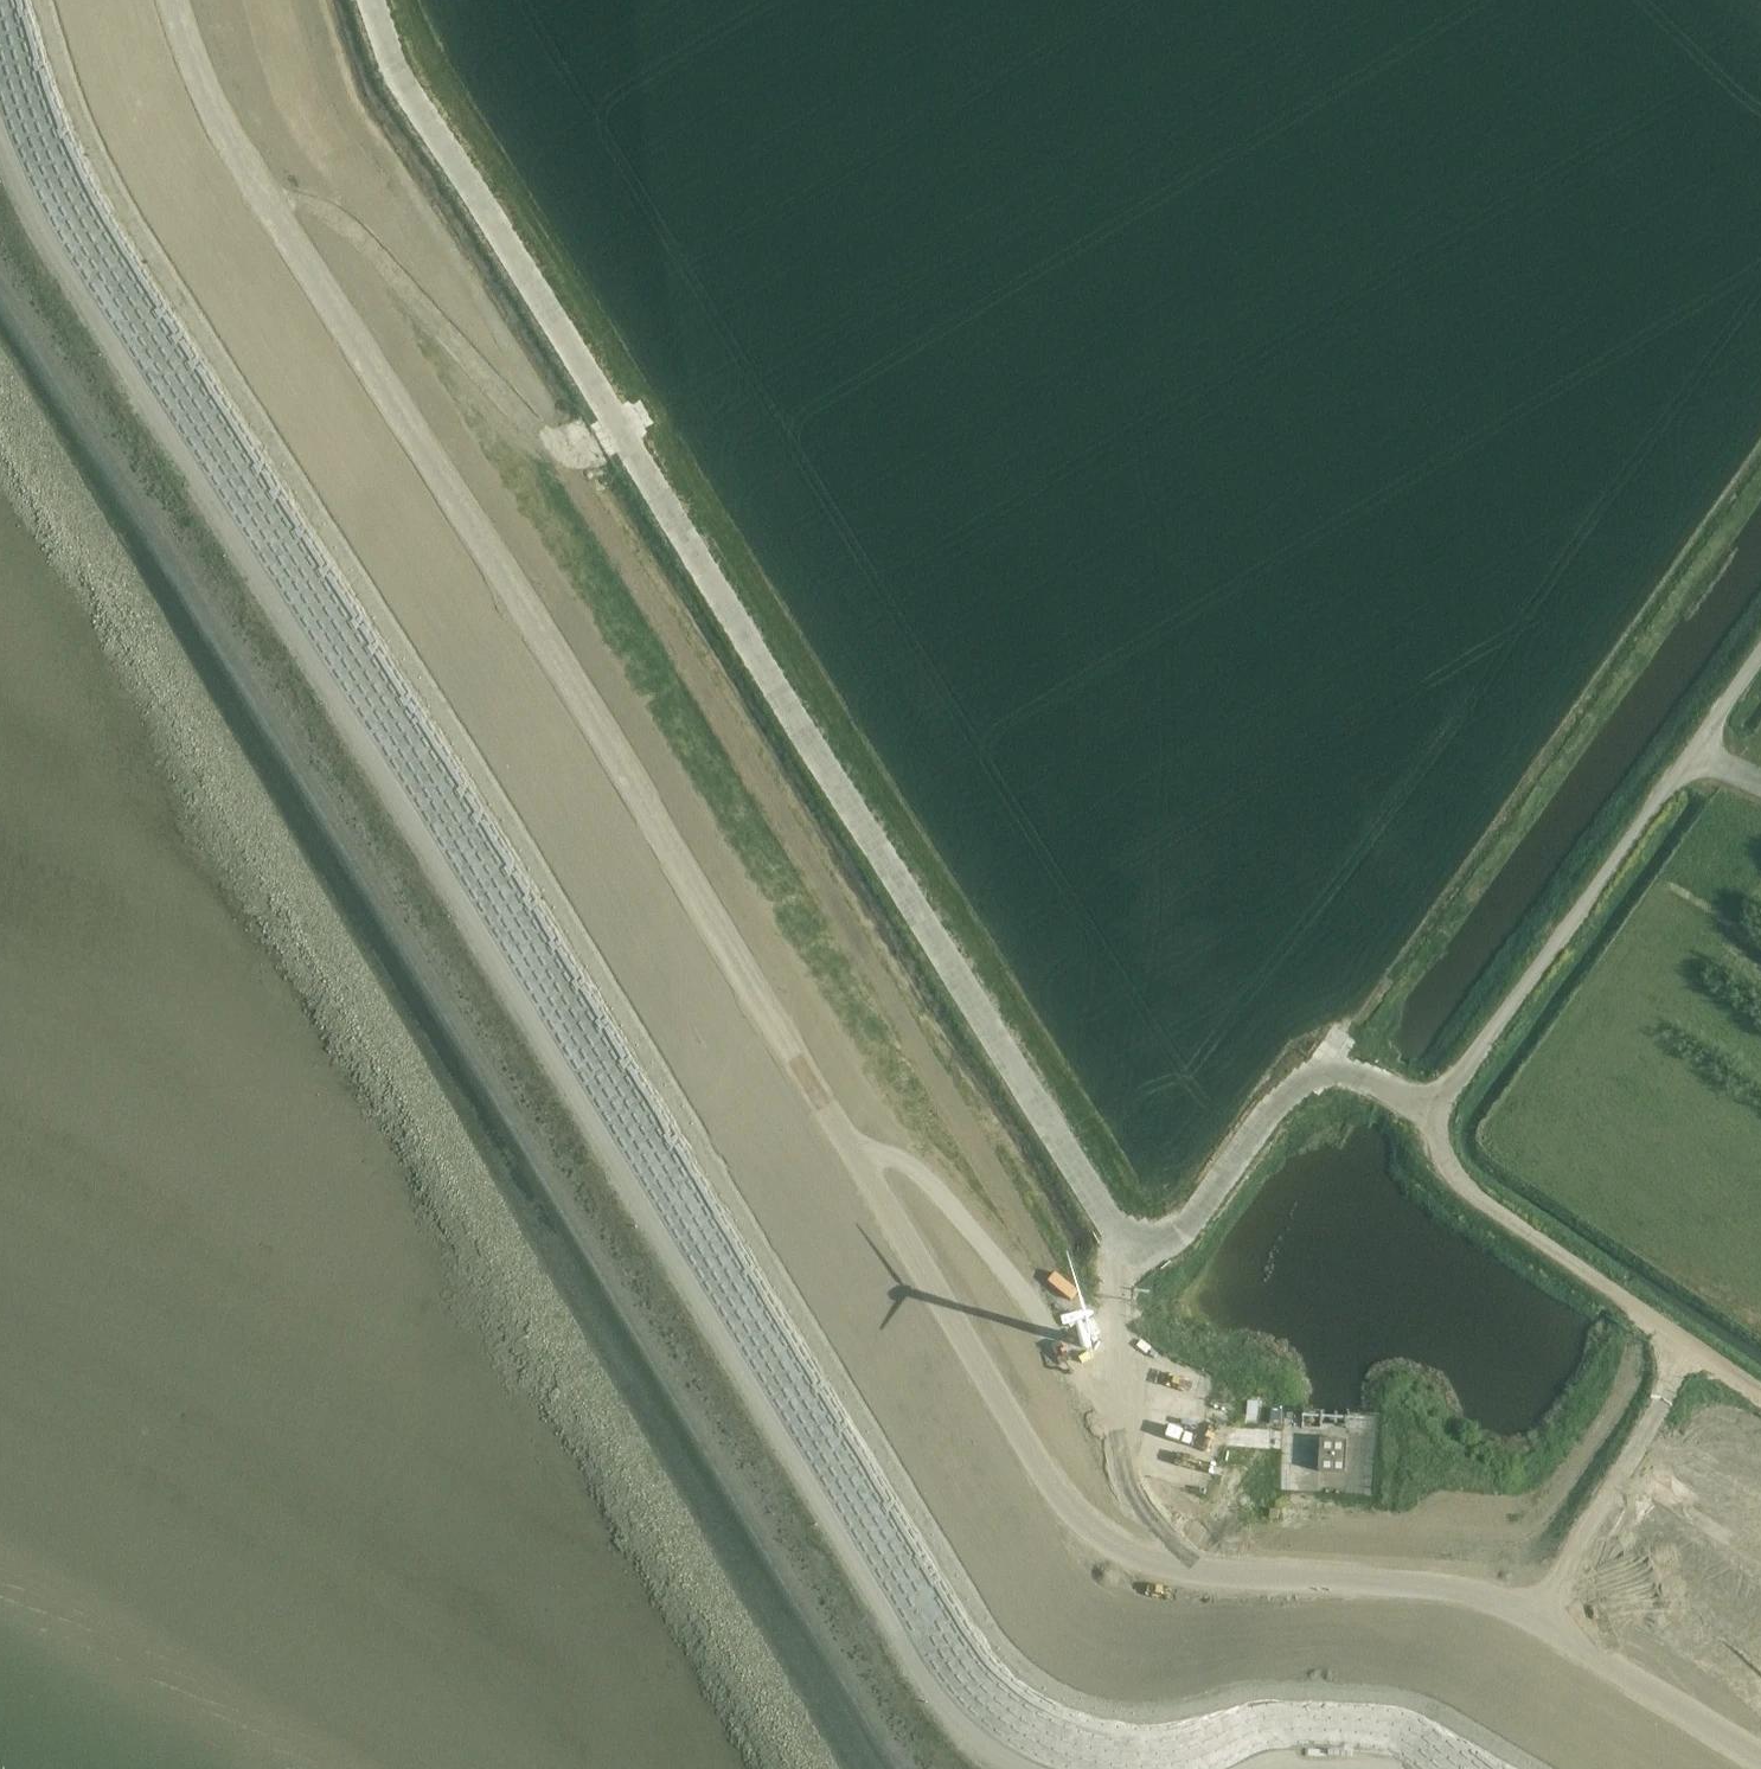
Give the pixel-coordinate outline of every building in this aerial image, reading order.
[(1320,1441),(1319,1472),(1346,1474),(1348,1442),(1321,1440),(1320,1441)] [(1269,1518),(1277,1519),(1278,1510),(1270,1510),(1269,1518)]
